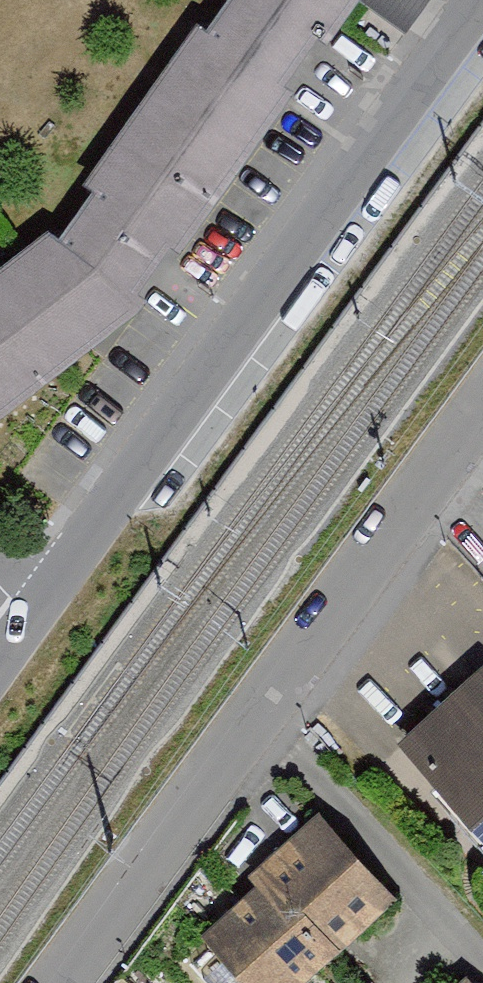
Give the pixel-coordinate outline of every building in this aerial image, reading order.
[(154,100),(242,160),(293,90),(281,83),(329,16),(343,26),(361,0),(251,0),(223,40),(209,30),(154,100)] [(108,184),(64,235),(127,294),(174,234),(185,242),(242,160),(154,100),(96,175),(108,184)] [(0,272),(0,399),(132,301),(127,294),(64,235),(57,229),(0,272)] [(388,755),(482,856),(482,705),(464,684),(388,755)] [(187,942),(222,982),(301,982),(379,913),(298,828),(230,887),(239,896),(187,942)]
